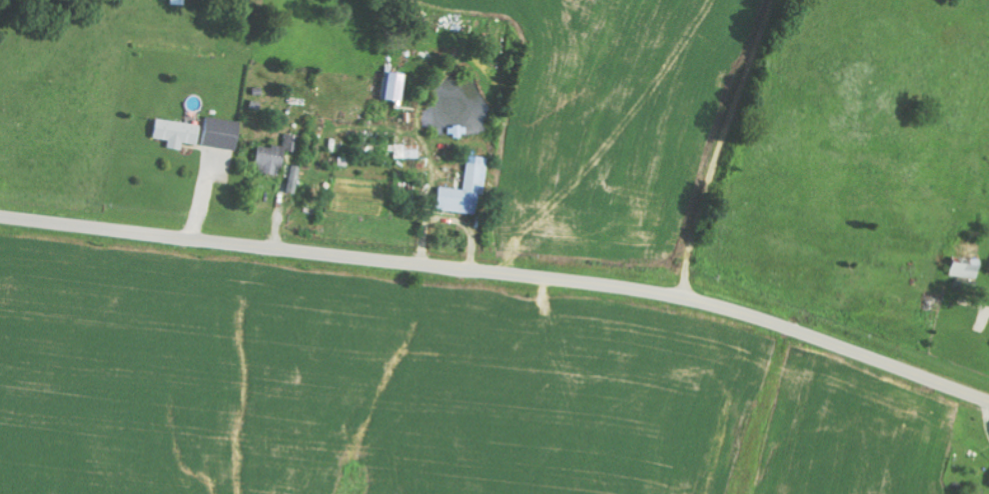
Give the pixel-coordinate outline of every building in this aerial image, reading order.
[(378,100),(401,101),(402,73),(379,72),(378,100)] [(195,144),(231,151),(236,123),(200,116),(195,144)] [(176,150),(177,143),(192,144),(194,124),(149,119),(146,138),(162,140),(161,148),(176,150)] [(249,171),(276,176),(280,150),(293,152),(296,136),(282,134),(279,146),(267,144),(266,148),(253,146),(249,171)] [(415,158),(415,145),(388,145),(388,158),(415,158)] [(430,209),(471,214),(474,193),(480,194),(484,158),(462,155),(458,190),(432,187),(430,209)] [(296,166),(287,165),(284,192),(293,193),(296,166)] [(944,276),(973,277),(974,261),(945,260),(944,276)]
